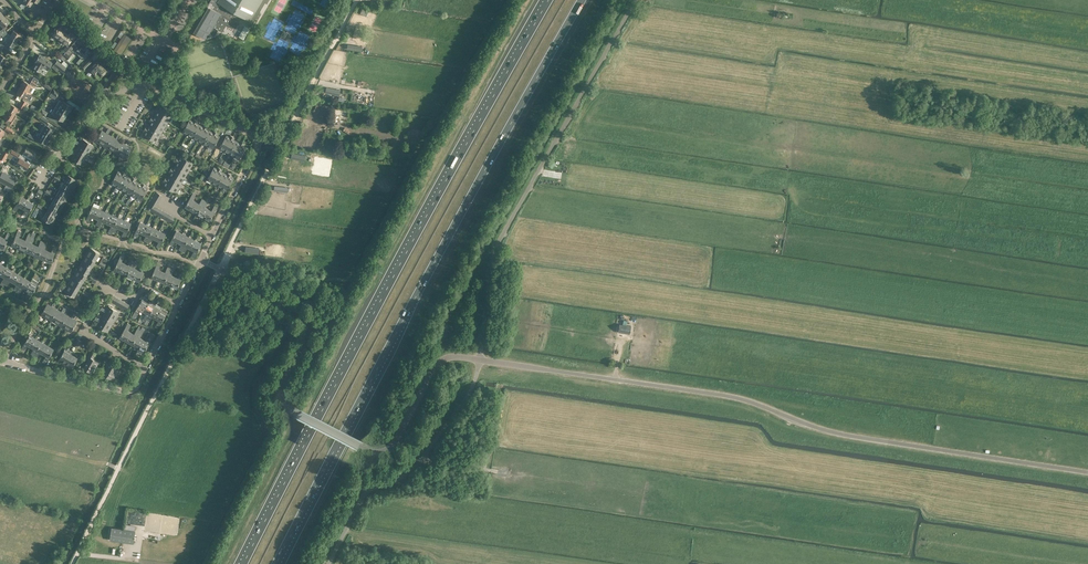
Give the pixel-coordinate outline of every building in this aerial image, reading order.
[(194,32),(205,39),(208,39),(210,34),(215,36),(218,30),(222,32),(227,24),(235,29),(241,20),(245,22),(246,23),(246,24),(251,27),(256,18),(258,19),(261,14),(259,12),(265,2),(267,4),(269,0),(210,0),(207,6),(208,7),(194,32)] [(360,14),(368,17),(370,11),(368,10),(363,8),(360,14)] [(5,29),(7,27),(5,25),(9,22),(4,16),(0,20),(0,25),(2,27),(3,27),(3,28),(5,29)] [(58,27),(52,35),(61,41),(64,37),(61,35),(64,31),(68,26),(60,21),(57,25),(59,26),(58,27)] [(9,36),(17,41),(21,34),(13,30),(9,36)] [(61,35),(64,37),(61,41),(66,45),(71,39),(72,40),(75,36),(70,32),(68,35),(64,31),(61,35)] [(124,33),(113,50),(121,55),(131,38),(124,33)] [(17,41),(9,36),(5,43),(13,47),(17,41)] [(88,48),(78,38),(75,41),(71,45),(76,49),(75,50),(81,55),(88,48)] [(74,52),(67,45),(58,55),(64,60),(65,61),(74,52)] [(52,62),(46,58),(45,59),(43,57),(40,55),(35,62),(36,63),(33,67),(40,71),(42,67),(47,70),(52,62)] [(80,66),(83,70),(93,61),(89,57),(80,66)] [(62,72),(66,67),(57,60),(53,65),(62,72)] [(94,74),(97,72),(101,76),(106,71),(97,61),(89,69),(94,74)] [(84,77),(79,85),(86,91),(92,83),(84,77)] [(23,80),(20,86),(27,91),(29,92),(33,85),(34,86),(36,82),(32,80),(29,84),(23,80)] [(27,91),(20,86),(16,93),(26,98),(28,100),(31,93),(29,92),(27,91)] [(340,90),(326,87),(325,92),(339,96),(340,90)] [(59,100),(55,107),(67,114),(72,106),(62,101),(59,100)] [(20,109),(18,108),(10,103),(6,109),(14,114),(16,111),(18,112),(20,109)] [(170,117),(173,112),(161,105),(159,108),(157,106),(156,108),(170,117)] [(67,114),(55,107),(51,113),(54,114),(53,115),(63,121),(67,114)] [(157,111),(155,115),(168,122),(170,117),(156,108),(155,110),(157,111)] [(6,109),(2,116),(6,118),(4,122),(10,126),(17,115),(14,114),(6,109)] [(154,118),(152,116),(150,118),(165,127),(168,122),(155,115),(154,118)] [(162,132),(165,127),(150,118),(149,120),(151,122),(150,124),(162,132)] [(193,121),(190,119),(183,131),(188,134),(196,120),(194,119),(193,121)] [(198,121),(196,120),(188,134),(193,137),(200,125),(197,123),(198,121)] [(44,123),(43,124),(41,123),(38,129),(41,131),(50,137),(52,133),(54,129),(52,128),(53,126),(49,123),(48,124),(47,125),(44,123)] [(148,127),(146,126),(145,128),(159,136),(162,132),(150,124),(148,127)] [(203,127),(200,125),(193,137),(198,140),(206,126),(204,124),(203,127)] [(14,129),(7,125),(4,129),(12,133),(14,129)] [(198,140),(203,143),(210,131),(207,129),(208,127),(206,126),(198,140)] [(157,140),(159,136),(145,128),(144,130),(146,131),(144,135),(156,142),(157,140)] [(203,143),(208,145),(216,131),(214,130),(213,132),(210,131),(203,143)] [(50,137),(41,131),(36,138),(45,143),(47,140),(48,140),(50,137)] [(102,131),(96,140),(95,141),(100,144),(107,133),(102,131)] [(217,135),(218,132),(216,131),(208,145),(213,148),(220,136),(217,135)] [(100,144),(105,147),(112,136),(107,133),(100,144)] [(227,135),(224,140),(220,147),(225,150),(233,136),(231,135),(230,137),(227,135)] [(110,150),(117,139),(112,136),(105,147),(110,150)] [(225,150),(230,153),(237,141),(234,139),(235,137),(233,136),(225,150)] [(81,140),(79,144),(90,150),(93,145),(84,140),(82,139),(81,140)] [(122,142),(117,139),(110,150),(115,153),(122,142)] [(241,141),(239,143),(237,141),(230,153),(234,156),(243,142),(241,141)] [(115,153),(120,156),(127,145),(122,142),(115,153)] [(245,143),(243,142),(234,156),(240,159),(247,147),(243,145),(245,143)] [(90,150),(79,144),(76,149),(84,154),(87,155),(90,150)] [(125,159),(132,148),(127,145),(120,156),(125,159)] [(36,152),(26,147),(23,153),(32,159),(36,152)] [(16,157),(19,153),(12,149),(9,153),(16,157)] [(74,153),(71,151),(70,153),(72,154),(73,153),(74,154),(73,154),(84,160),(87,155),(84,154),(76,149),(74,153)] [(292,153),(291,158),(305,161),(306,156),(292,153)] [(84,160),(73,154),(70,159),(81,165),(84,160)] [(177,157),(176,159),(191,168),(194,163),(189,160),(190,158),(188,156),(186,158),(181,155),(179,158),(177,157)] [(19,158),(18,161),(16,160),(14,162),(16,163),(16,164),(25,169),(29,164),(19,158)] [(191,168),(176,159),(175,161),(176,162),(175,165),(188,173),(191,168)] [(172,167),(170,169),(185,178),(188,173),(175,165),(173,168),(172,167)] [(207,179),(212,182),(220,168),(218,167),(217,169),(214,167),(207,179)] [(221,171),(222,169),(220,168),(212,182),(217,185),(224,173),(221,171)] [(185,178),(170,169),(169,171),(171,172),(169,175),(182,183),(185,178)] [(2,171),(0,175),(0,182),(12,189),(17,179),(2,171)] [(121,173),(118,171),(111,183),(116,186),(124,172),(122,171),(121,173)] [(125,173),(124,172),(116,186),(121,189),(128,177),(125,175),(126,173),(125,173)] [(217,185),(222,188),(230,174),(228,173),(227,175),(224,173),(217,185)] [(231,177),(232,175),(230,174),(222,188),(227,191),(234,179),(231,177)] [(68,175),(63,182),(73,188),(77,180),(68,175)] [(166,177),(164,179),(179,188),(182,183),(169,175),(167,178),(166,177)] [(121,189),(126,192),(134,178),(132,177),(131,179),(128,177),(121,189)] [(126,192),(131,195),(138,183),(135,181),(136,179),(134,178),(126,192)] [(179,188),(164,179),(163,181),(165,182),(163,185),(176,193),(179,188)] [(63,182),(59,189),(68,195),(73,188),(63,182)] [(142,183),(141,185),(138,183),(131,195),(136,198),(144,184),(142,183)] [(146,185),(144,184),(136,198),(141,201),(148,189),(145,187),(146,185)] [(68,195),(59,189),(55,197),(64,202),(68,195)] [(196,195),(193,193),(185,206),(191,210),(196,202),(193,200),(196,195)] [(18,206),(21,208),(26,200),(20,196),(12,210),(15,211),(18,206)] [(55,197),(50,204),(60,210),(64,202),(55,197)] [(199,204),(196,202),(191,210),(197,214),(205,200),(202,199),(199,204)] [(24,217),(32,203),(26,200),(21,208),(24,210),(21,215),(24,217)] [(205,207),(208,202),(205,200),(197,214),(203,217),(208,209),(205,207)] [(156,206),(150,203),(146,209),(152,212),(156,206)] [(50,204),(46,211),(56,217),(60,210),(50,204)] [(99,209),(92,206),(87,216),(86,220),(89,222),(92,216),(95,218),(99,209)] [(211,211),(208,209),(203,217),(209,221),(217,208),(214,206),(211,211)] [(99,209),(95,218),(98,219),(96,225),(98,226),(99,226),(105,212),(99,209)] [(56,217),(46,211),(42,219),(51,224),(56,217)] [(112,215),(105,212),(99,226),(102,227),(104,222),(108,223),(112,215)] [(112,231),(112,232),(118,217),(112,215),(108,223),(111,225),(107,233),(111,234),(112,231)] [(121,229),(124,220),(118,217),(112,232),(115,233),(118,228),(121,229)] [(131,223),(124,220),(121,229),(124,231),(122,236),(125,237),(131,223)] [(134,236),(137,238),(139,232),(143,234),(147,225),(140,222),(134,236)] [(153,228),(147,225),(143,234),(146,235),(143,241),(147,242),(153,228)] [(155,240),(159,231),(153,228),(147,242),(149,243),(152,238),(155,240)] [(21,232),(17,230),(11,244),(17,247),(21,239),(18,237),(21,232)] [(166,234),(159,231),(155,240),(159,241),(156,246),(160,248),(166,234)] [(175,241),(178,242),(183,234),(176,231),(169,244),(172,246),(175,241)] [(1,236),(0,237),(0,247),(2,248),(10,235),(7,233),(4,238),(1,236)] [(182,251),(189,237),(183,234),(178,242),(181,244),(179,249),(182,251)] [(17,247),(24,250),(30,236),(27,235),(25,240),(21,239),(17,247)] [(31,243),(33,238),(30,236),(24,250),(30,253),(34,245),(31,243)] [(187,247),(191,249),(195,240),(189,237),(182,251),(185,252),(187,247)] [(194,257),(201,243),(195,240),(191,249),(194,250),(191,255),(194,257)] [(38,246),(34,245),(30,253),(37,256),(43,242),(40,241),(38,246)] [(37,256),(43,259),(47,251),(44,249),(46,244),(43,242),(37,256)] [(53,247),(51,253),(47,251),(43,259),(49,262),(56,249),(53,247)] [(86,255),(95,260),(99,253),(90,247),(86,255)] [(123,253),(119,259),(118,258),(117,258),(116,259),(115,259),(114,260),(114,262),(114,263),(114,264),(115,265),(116,265),(114,269),(121,272),(125,263),(122,262),(126,254),(123,253)] [(84,258),(82,262),(84,263),(91,268),(95,260),(86,255),(84,258)] [(104,262),(105,263),(108,259),(103,256),(101,261),(99,264),(101,266),(104,262)] [(125,263),(121,272),(127,275),(134,261),(131,260),(128,265),(125,263)] [(162,262),(158,260),(151,277),(158,280),(162,271),(159,270),(161,264),(162,262)] [(127,275),(133,278),(138,270),(135,268),(137,263),(134,261),(127,275)] [(84,263),(82,262),(77,269),(84,273),(87,275),(91,268),(84,263)] [(165,272),(162,271),(158,280),(164,283),(172,266),(169,264),(167,267),(165,272)] [(144,266),(141,271),(138,270),(133,278),(140,281),(147,268),(144,266)] [(175,267),(172,266),(164,283),(171,285),(175,276),(172,275),(174,270),(175,267)] [(11,271),(5,267),(0,275),(4,277),(1,282),(4,284),(11,271)] [(77,269),(73,276),(82,282),(84,279),(87,275),(84,273),(77,269)] [(11,271),(4,284),(6,286),(10,281),(13,282),(17,274),(11,271)] [(175,276),(171,285),(178,288),(184,274),(181,273),(178,278),(175,276)] [(16,291),(24,278),(17,274),(13,282),(16,284),(13,289),(16,291)] [(73,276),(69,284),(78,289),(82,282),(73,276)] [(22,288),(25,290),(30,281),(24,278),(16,291),(19,293),(22,288)] [(28,298),(36,285),(30,281),(25,290),(28,292),(25,297),(28,298)] [(78,289),(69,284),(64,291),(74,297),(78,289)] [(143,311),(148,303),(142,299),(134,313),(137,315),(140,309),(143,311)] [(143,311),(146,313),(142,320),(145,322),(146,320),(154,307),(148,303),(143,311)] [(52,307),(47,304),(41,315),(46,318),(52,307)] [(154,307),(146,320),(149,322),(152,317),(155,318),(162,307),(156,304),(154,307)] [(109,306),(106,311),(116,317),(119,312),(109,306)] [(57,310),(52,307),(46,318),(51,320),(57,310)] [(167,311),(162,307),(155,318),(159,320),(156,325),(159,327),(166,314),(168,312),(167,311)] [(56,323),(62,313),(57,310),(51,320),(56,323)] [(116,317),(106,311),(103,316),(113,322),(116,317)] [(67,316),(62,313),(56,323),(61,326),(67,316)] [(66,329),(72,319),(67,316),(61,326),(66,329)] [(103,316),(100,321),(110,327),(113,322),(103,316)] [(77,322),(72,319),(66,329),(71,332),(77,322)] [(110,327),(100,321),(97,326),(107,332),(110,327)] [(126,340),(131,332),(128,330),(131,325),(128,323),(120,337),(126,340)] [(618,323),(617,331),(628,333),(629,325),(618,323)] [(134,333),(131,332),(126,340),(132,344),(141,328),(139,326),(134,333)] [(141,328),(132,344),(138,347),(143,339),(140,337),(145,328),(142,327),(141,328)] [(143,339),(138,347),(145,351),(152,338),(155,334),(151,332),(146,341),(143,339)] [(27,345),(30,347),(35,339),(29,335),(21,349),(24,350),(27,345)] [(33,356),(41,342),(35,339),(30,347),(33,349),(30,354),(33,356)] [(47,346),(41,342),(33,356),(36,357),(39,352),(43,354),(47,346)] [(46,363),(54,349),(47,346),(43,354),(46,356),(43,361),(46,363)] [(58,361),(65,365),(71,354),(73,350),(69,348),(67,351),(65,349),(58,361)] [(96,353),(93,352),(90,350),(85,359),(88,360),(84,367),(83,369),(93,374),(97,366),(96,366),(98,362),(93,359),(96,353)] [(75,357),(71,354),(65,365),(72,369),(78,357),(76,356),(75,357)] [(105,365),(108,367),(103,375),(112,380),(115,377),(114,376),(118,368),(112,365),(115,359),(110,356),(105,365)] [(110,540),(122,542),(124,529),(112,527),(110,540)] [(135,530),(124,529),(122,542),(134,543),(135,530)]
